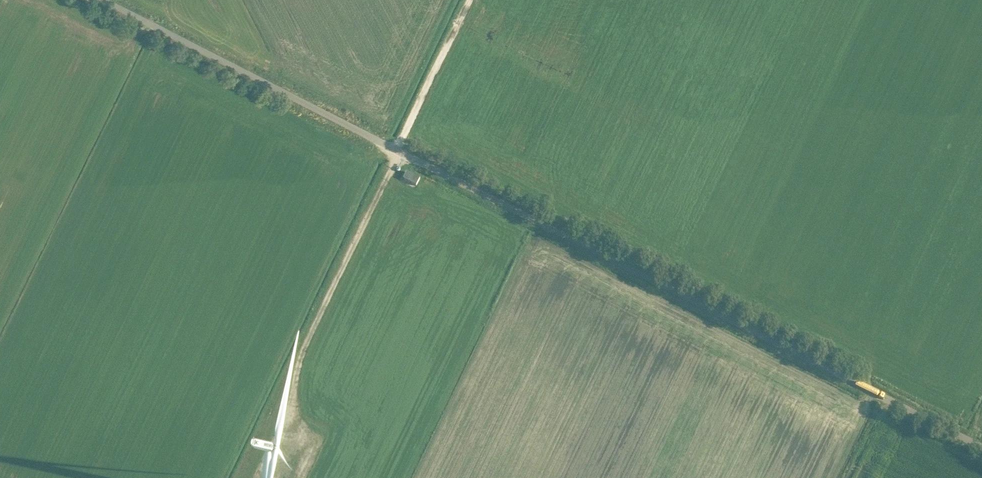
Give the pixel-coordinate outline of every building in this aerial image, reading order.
[(416,185),(420,179),(406,172),(403,179),(416,185)]
